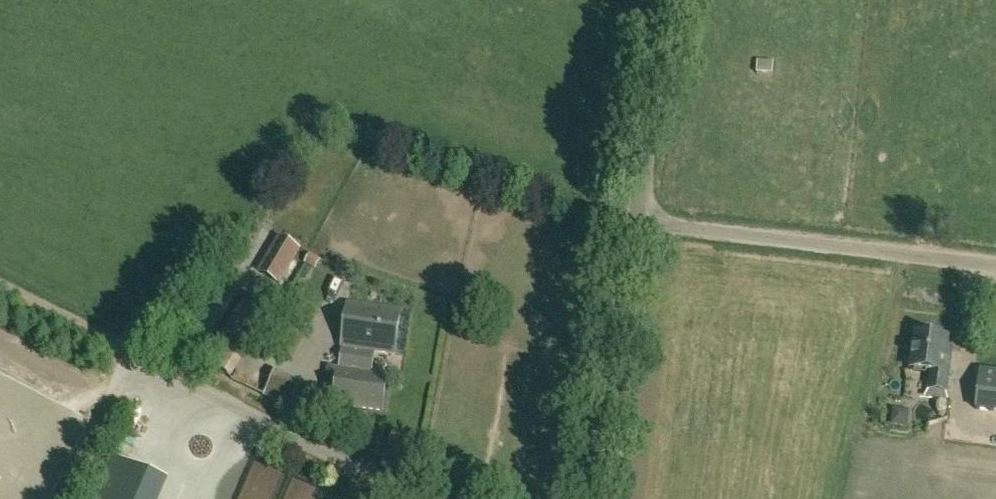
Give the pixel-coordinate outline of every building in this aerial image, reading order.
[(773,72),(774,60),(758,59),(756,71),(773,72)] [(280,233),(257,271),(280,285),(300,244),(280,233)] [(315,269),(321,259),(310,253),(304,263),(315,269)] [(232,377),(275,310),(248,293),(205,360),(232,377)] [(394,352),(400,310),(348,303),(342,344),(375,349),(394,352)] [(946,390),(949,365),(945,364),(948,338),(915,334),(911,368),(930,370),(928,388),(946,390)] [(372,373),(375,349),(342,344),(336,387),(326,385),(325,400),(382,408),(387,375),(372,373)] [(981,369),(976,409),(995,411),(995,371),(981,369)] [(289,384),(273,377),(265,395),(281,402),(289,384)] [(169,479),(111,453),(91,498),(161,498),(169,479)]
